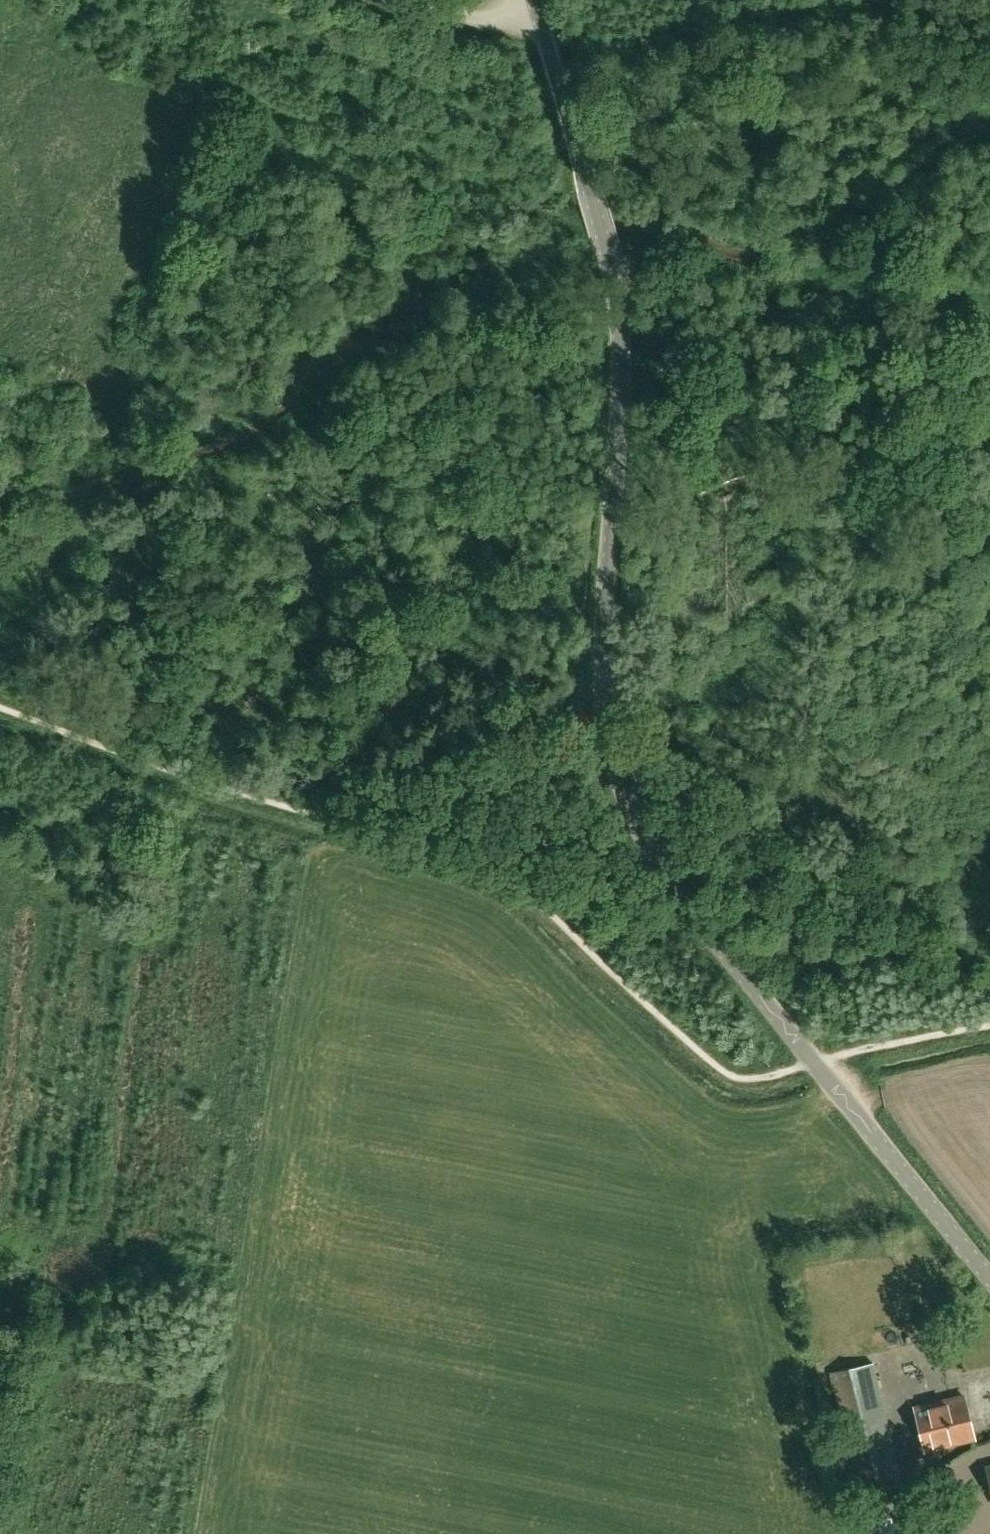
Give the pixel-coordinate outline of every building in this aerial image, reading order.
[(859,1494),(865,1492),(868,1505),(886,1501),(883,1488),(893,1485),(864,1364),(829,1373),(859,1494)] [(925,1450),(974,1438),(964,1395),(915,1407),(925,1450)]
